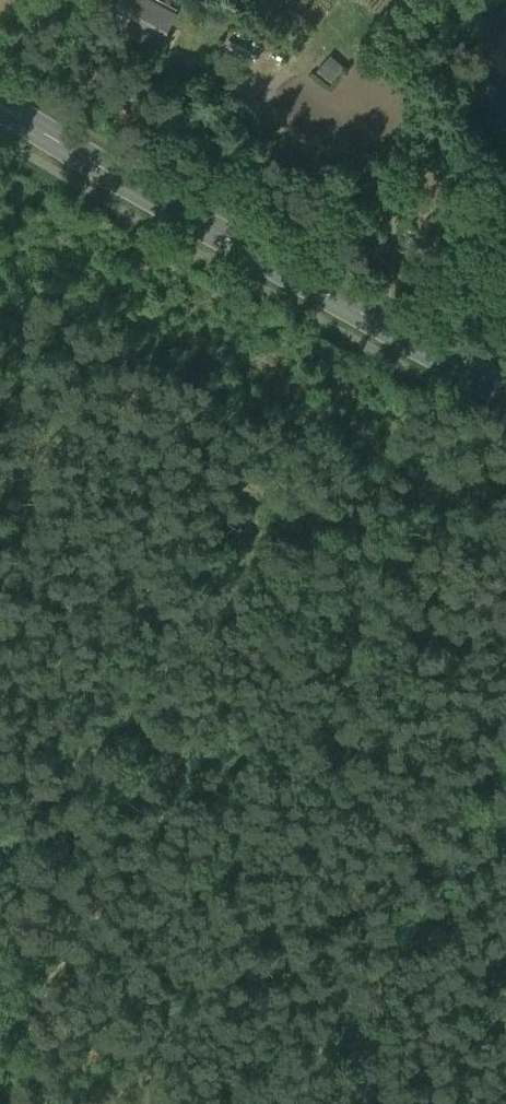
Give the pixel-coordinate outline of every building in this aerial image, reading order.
[(139,0),(120,0),(107,21),(152,47),(169,18),(139,0)] [(319,70),(334,82),(348,67),(334,54),(319,70)]
